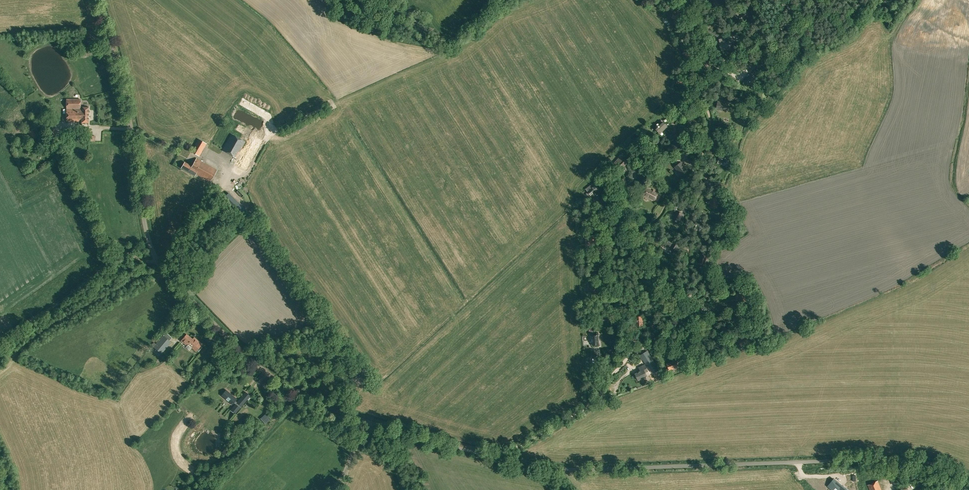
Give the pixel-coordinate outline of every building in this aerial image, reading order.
[(744,20),(749,12),(744,8),(741,12),(742,13),(739,17),(744,20)] [(680,22),(681,20),(683,15),(674,12),(672,18),(671,19),(680,22)] [(735,34),(732,36),(739,43),(741,40),(735,34)] [(726,50),(731,49),(729,41),(729,42),(729,40),(727,41),(728,42),(720,44),(721,50),(726,49),(726,50)] [(689,61),(692,57),(694,55),(687,48),(683,53),(682,54),(689,61)] [(751,63),(746,69),(747,71),(749,70),(751,72),(754,68),(752,66),(753,65),(751,63)] [(749,85),(756,77),(750,72),(748,74),(749,75),(744,80),(749,85)] [(725,87),(729,84),(724,77),(720,81),(725,87)] [(89,123),(89,107),(82,107),(82,108),(81,108),(81,99),(67,99),(67,121),(81,121),(81,123),(89,123)] [(726,111),(726,109),(727,104),(718,102),(716,108),(716,110),(726,111)] [(660,134),(667,127),(663,122),(656,129),(660,134)] [(46,127),(49,143),(57,141),(54,126),(46,127)] [(240,151),(242,153),(244,151),(241,149),(245,141),(232,134),(226,144),(240,151)] [(199,156),(207,143),(198,139),(191,151),(199,156)] [(240,151),(226,144),(223,150),(236,158),(240,151)] [(728,162),(730,156),(725,155),(720,154),(718,160),(728,162)] [(210,182),(217,170),(196,158),(192,166),(185,162),(181,168),(195,176),(196,174),(210,182)] [(621,169),(628,162),(623,158),(616,165),(621,169)] [(680,173),(686,169),(681,162),(675,167),(680,173)] [(591,196),(599,190),(595,185),(588,191),(591,196)] [(658,194),(646,188),(643,194),(654,200),(658,194)] [(598,204),(593,198),(589,201),(594,207),(598,204)] [(680,218),(682,213),(676,211),(672,220),(678,223),(680,218)] [(594,235),(587,235),(585,235),(586,245),(588,245),(595,245),(594,235)] [(680,245),(674,241),(669,249),(674,252),(676,249),(677,250),(680,245)] [(707,264),(708,254),(702,253),(700,262),(707,264)] [(588,285),(588,295),(591,295),(598,294),(597,284),(590,285),(588,285)] [(745,291),(738,293),(740,303),(747,301),(745,296),(746,296),(745,291)] [(172,338),(166,333),(154,347),(161,353),(171,342),(170,341),(172,338)] [(181,341),(187,346),(188,345),(196,351),(202,344),(194,337),(193,339),(187,334),(181,341)] [(741,346),(749,341),(748,339),(747,336),(738,341),(741,346)] [(706,358),(716,354),(713,348),(704,352),(706,358)] [(647,351),(639,356),(642,361),(643,360),(647,367),(648,366),(653,373),(659,370),(647,351)] [(669,371),(679,367),(676,361),(667,364),(669,371)] [(645,365),(639,368),(641,371),(635,374),(638,380),(647,376),(645,373),(648,371),(645,365)] [(221,395),(223,397),(232,405),(234,403),(235,404),(231,409),(225,416),(230,420),(235,413),(247,400),(257,408),(260,404),(250,396),(246,392),(237,402),(235,401),(237,399),(226,390),(221,395)] [(265,425),(271,420),(266,414),(261,419),(265,425)] [(835,480),(830,487),(835,489),(849,489),(835,480)] [(868,485),(870,489),(881,489),(877,481),(868,485)]
